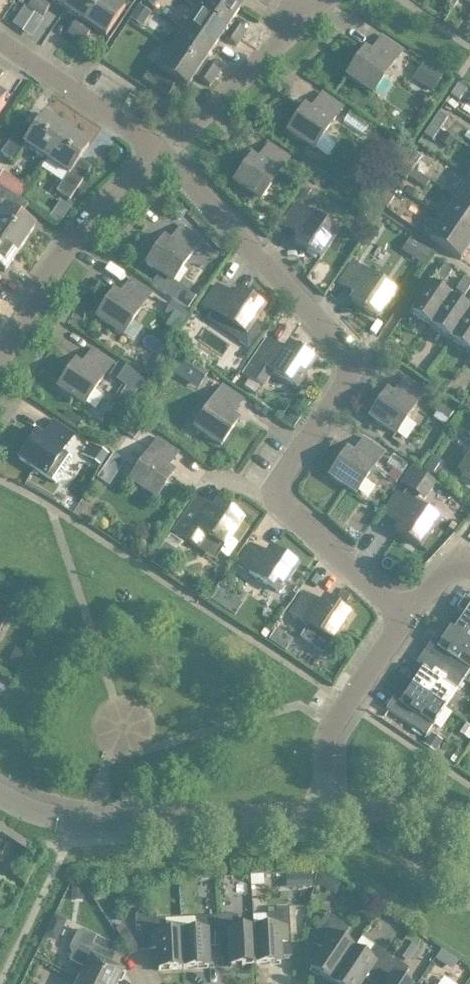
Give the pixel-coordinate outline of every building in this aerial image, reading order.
[(40,0),(29,0),(24,7),(32,12),(40,0)] [(69,0),(40,0),(32,12),(40,17),(50,2),(62,10),(69,0)] [(74,18),(64,33),(72,38),(98,0),(69,0),(62,10),(74,18)] [(113,0),(98,0),(72,38),(79,44),(90,28),(103,37),(123,7),(113,0)] [(239,39),(245,30),(229,20),(238,9),(229,3),(224,0),(199,0),(194,8),(239,39)] [(149,14),(136,6),(128,19),(140,27),(149,14)] [(180,28),(210,48),(218,36),(234,46),(239,39),(194,8),(180,28)] [(202,60),(210,48),(180,28),(167,48),(212,77),(217,70),(202,60)] [(369,54),(363,50),(345,75),(371,93),(399,50),(381,38),(369,54)] [(212,77),(167,48),(154,68),(149,65),(140,80),(164,96),(174,82),(183,88),(191,76),(207,86),(212,77)] [(421,63),(411,79),(430,92),(440,76),(421,63)] [(456,100),(464,88),(456,83),(448,95),(456,100)] [(302,106),(285,132),(311,150),(340,107),(320,93),(309,110),(302,106)] [(348,112),(341,122),(360,135),(367,125),(348,112)] [(436,112),(429,123),(437,129),(445,118),(436,112)] [(43,160),(63,130),(41,115),(25,138),(13,130),(0,149),(0,156),(10,163),(22,146),(43,160)] [(437,129),(429,123),(421,135),(429,140),(437,129)] [(63,130),(43,160),(64,175),(53,191),(66,200),(82,176),(70,168),(85,145),(63,130)] [(442,133),(436,141),(447,148),(453,140),(442,133)] [(231,182),(258,199),(287,157),(267,144),(255,160),(248,156),(231,182)] [(418,157),(409,152),(402,163),(410,169),(418,157)] [(410,169),(402,163),(394,175),(403,180),(410,169)] [(312,170),(305,180),(316,187),(322,177),(312,170)] [(411,171),(407,177),(424,188),(428,182),(411,171)] [(467,179),(454,199),(469,209),(469,180),(467,179)] [(7,193),(16,199),(24,187),(15,181),(7,193)] [(16,249),(31,227),(8,212),(16,200),(0,189),(0,208),(0,239),(16,249)] [(391,197),(383,191),(375,203),(384,209),(391,197)] [(469,238),(469,209),(454,199),(441,219),(469,238)] [(58,200),(54,206),(65,213),(68,207),(58,200)] [(292,241),(318,258),(336,233),(293,204),(280,223),(296,234),(292,241)] [(441,219),(427,239),(458,260),(469,242),(469,238),(441,219)] [(144,264),(170,282),(199,240),(180,226),(168,242),(161,238),(144,264)] [(1,272),(16,249),(0,239),(0,271),(1,272)] [(374,317),(391,291),(349,262),(336,282),(353,293),(348,300),(374,317)] [(441,265),(433,277),(442,282),(449,271),(441,265)] [(94,318),(120,335),(149,292),(129,279),(118,296),(111,292),(94,318)] [(460,279),(453,290),(461,296),(469,284),(460,279)] [(407,315),(427,329),(448,298),(428,284),(407,315)] [(251,324),(262,307),(236,290),(231,296),(215,285),(201,305),(213,312),(207,321),(247,348),(259,329),(251,324)] [(448,298),(427,329),(447,342),(468,311),(448,298)] [(169,302),(162,313),(168,318),(163,326),(175,333),(187,314),(169,302)] [(447,342),(467,355),(469,351),(469,312),(468,311),(447,342)] [(293,388),(311,362),(286,344),(282,351),(266,339),(241,374),(263,389),(274,374),(293,388)] [(55,388),(82,405),(110,362),(91,349),(79,366),(72,362),(55,388)] [(165,372),(174,379),(182,368),(191,374),(187,380),(197,387),(206,374),(177,355),(165,372)] [(120,385),(133,394),(142,380),(116,362),(107,376),(120,385)] [(385,391),(367,417),(393,435),(422,392),(402,379),(391,395),(385,391)] [(193,428),(219,446),(236,420),(230,416),(241,399),(222,386),(193,428)] [(440,404),(430,418),(442,426),(451,412),(440,404)] [(288,408),(278,421),(291,430),(301,417),(288,408)] [(64,410),(59,417),(75,428),(80,421),(64,410)] [(90,428),(103,439),(113,428),(100,417),(90,428)] [(123,417),(115,428),(132,439),(139,428),(123,417)] [(16,459),(43,476),(53,483),(70,458),(59,452),(71,434),(52,421),(40,437),(33,433),(16,459)] [(345,451),(327,477),(353,494),(382,451),(363,438),(351,455),(345,451)] [(128,481),(154,498),(171,473),(165,468),(176,452),(157,439),(128,481)] [(86,442),(79,454),(99,466),(105,454),(86,442)] [(457,473),(469,482),(469,453),(457,473)] [(391,469),(399,474),(405,464),(391,454),(384,464),(391,469)] [(439,462),(430,456),(421,470),(429,476),(439,462)] [(418,501),(431,482),(407,466),(394,484),(418,501)] [(399,474),(391,469),(385,477),(393,483),(399,474)] [(436,522),(394,493),(380,513),(397,524),(393,530),(418,548),(436,522)] [(170,534),(198,553),(208,537),(223,547),(239,521),(215,504),(210,510),(193,498),(170,534)] [(249,545),(235,565),(278,594),(278,593),(286,598),(294,587),(286,581),(295,567),(269,550),(265,557),(249,545)] [(161,572),(167,563),(154,555),(148,563),(161,572)] [(219,607),(227,596),(217,589),(209,600),(219,607)] [(301,592),(287,612),(330,641),(348,615),(322,597),(318,604),(301,592)] [(461,599),(454,609),(461,614),(450,630),(449,631),(469,645),(469,604),(461,599)] [(273,629),(266,640),(283,651),(290,640),(273,629)] [(461,680),(469,667),(469,645),(449,631),(450,630),(447,629),(435,647),(428,642),(421,653),(461,680)] [(13,647),(7,661),(18,667),(25,653),(13,647)] [(442,708),(461,680),(421,653),(414,663),(421,668),(409,685),(442,708)] [(424,736),(442,708),(409,685),(397,703),(390,698),(383,709),(424,736)] [(428,734),(421,745),(432,752),(440,741),(428,734)] [(319,873),(312,884),(321,889),(328,878),(319,873)] [(309,875),(299,875),(300,889),(310,888),(309,875)] [(69,883),(68,895),(82,895),(82,884),(69,883)] [(180,969),(179,933),(163,934),(163,920),(153,920),(153,915),(149,915),(149,905),(137,905),(133,911),(133,922),(138,922),(139,946),(154,945),(155,970),(180,969)] [(266,929),(251,930),(253,966),(278,964),(277,939),(288,938),(286,908),(274,909),(274,914),(266,915),(266,929)] [(328,983),(351,950),(338,941),(346,929),(349,925),(327,910),(312,933),(317,936),(314,940),(323,947),(308,970),(328,983)] [(235,916),(214,917),(215,942),(226,941),(228,967),(253,966),(251,930),(236,930),(235,916)] [(215,942),(214,917),(193,918),(194,932),(179,933),(180,969),(206,968),(204,943),(215,942)] [(121,925),(113,930),(129,956),(137,951),(121,925)] [(77,980),(85,983),(115,983),(120,973),(103,965),(112,946),(80,931),(74,933),(67,948),(69,955),(66,961),(82,969),(77,980)] [(402,941),(393,954),(406,963),(415,950),(402,941)] [(389,958),(372,947),(364,958),(351,950),(328,983),(329,983),(358,983),(365,975),(374,981),(389,958)] [(439,950),(433,959),(443,965),(449,956),(439,950)] [(398,982),(406,970),(389,958),(374,981),(379,983),(402,983),(398,982)]
